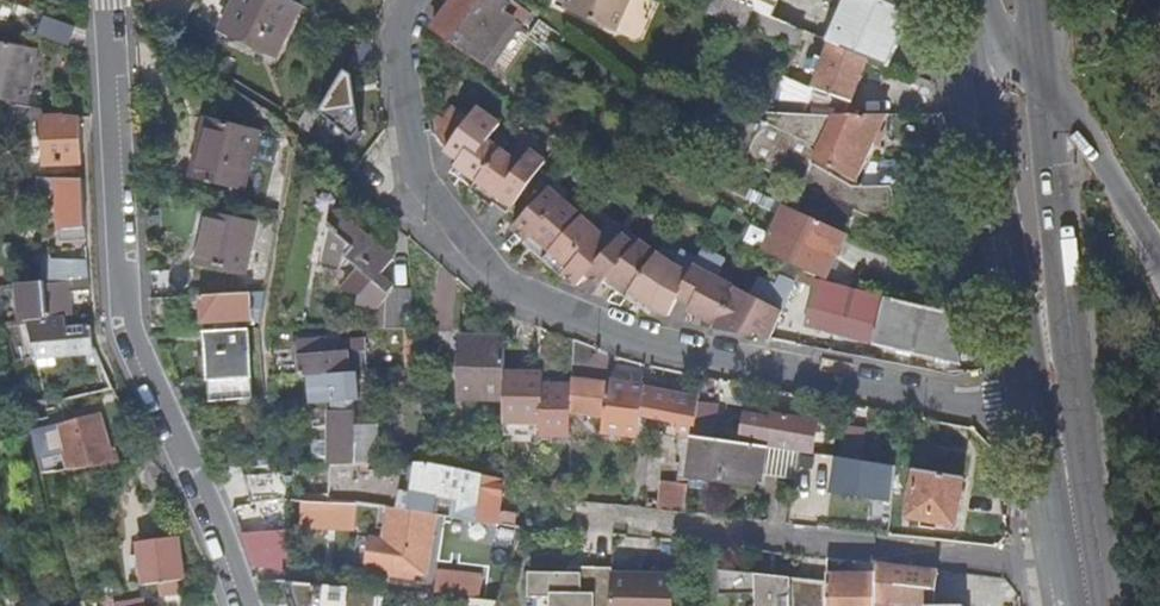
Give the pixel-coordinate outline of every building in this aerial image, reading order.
[(2,0),(0,0),(0,21),(8,24),(15,5),(2,0)] [(293,0),(199,0),(188,22),(220,37),(223,30),(277,56),(304,5),(293,0)] [(432,25),(487,67),(519,25),(502,11),(510,0),(452,0),(432,25)] [(552,3),(565,9),(569,0),(554,0),(552,3)] [(565,9),(614,30),(627,0),(569,0),(565,9)] [(777,0),(715,0),(711,10),(797,47),(804,30),(771,16),(777,0)] [(915,14),(914,14),(883,0),(830,0),(843,6),(829,40),(888,65),(908,16),(915,14)] [(912,0),(883,0),(914,14),(912,0)] [(552,55),(565,36),(540,19),(530,33),(549,46),(546,51),(552,55)] [(68,46),(75,30),(51,20),(45,36),(68,46)] [(25,107),(37,50),(0,44),(0,102),(25,107)] [(837,117),(846,117),(867,59),(831,45),(825,61),(809,63),(807,68),(820,74),(805,115),(834,117),(837,117)] [(346,73),(322,114),(354,140),(362,132),(353,77),(346,73)] [(309,105),(298,124),(309,134),(321,113),(309,105)] [(481,106),(446,147),(458,158),(449,169),(487,206),(492,201),(505,212),(544,165),(530,153),(519,166),(489,140),(502,124),(481,106)] [(83,163),(80,118),(59,119),(59,113),(21,109),(22,127),(44,120),(47,166),(83,163)] [(834,117),(805,115),(712,110),(719,141),(804,181),(813,163),(815,159),(823,141),(834,117)] [(854,187),(886,116),(846,117),(837,117),(826,143),(823,141),(815,159),(813,163),(854,187)] [(257,133),(204,122),(200,143),(206,145),(198,181),(245,190),(257,133)] [(893,186),(902,186),(898,159),(871,163),(861,187),(893,186)] [(861,187),(854,187),(813,163),(804,181),(886,220),(896,201),(893,186),(861,187)] [(88,247),(84,180),(40,178),(40,192),(59,192),(63,249),(88,247)] [(570,192),(556,179),(518,218),(514,222),(527,235),(523,238),(561,273),(564,270),(577,282),(588,271),(649,312),(653,304),(670,313),(677,297),(691,304),(688,311),(716,324),(714,328),(753,336),(755,332),(770,339),(795,283),(781,276),(776,286),(757,276),(747,296),(712,279),(722,259),(699,247),(694,259),(677,250),(669,267),(626,227),(619,236),(606,224),(598,231),(564,198),(570,192)] [(827,278),(846,233),(788,208),(765,196),(760,206),(781,216),(765,251),(827,278)] [(255,224),(209,214),(199,262),(244,273),(255,224)] [(390,327),(419,327),(416,302),(415,286),(395,288),(381,276),(394,259),(339,215),(331,217),(323,261),(343,265),(347,260),(362,271),(346,294),(362,293),(362,302),(378,310),(388,298),(390,327)] [(69,281),(90,278),(89,257),(46,260),(48,283),(69,281)] [(29,323),(66,318),(72,317),(70,295),(91,293),(90,278),(69,281),(48,283),(21,286),(24,324),(29,323)] [(805,327),(959,364),(950,314),(817,280),(805,327)] [(201,297),(203,323),(217,322),(217,330),(240,329),(239,321),(254,320),(253,312),(263,311),(264,294),(201,297)] [(103,364),(93,326),(67,329),(66,318),(29,323),(35,344),(23,348),(28,361),(16,361),(27,402),(55,403),(43,361),(80,355),(86,367),(103,364)] [(421,348),(419,327),(390,327),(391,348),(421,348)] [(217,330),(208,331),(210,355),(215,355),(219,398),(253,397),(254,375),(250,328),(240,329),(217,330)] [(508,339),(463,338),(461,400),(506,403),(508,339)] [(351,373),(366,371),(363,351),(362,351),(328,355),(327,347),(326,342),(298,344),(303,378),(351,373)] [(361,346),(327,347),(328,355),(362,351),(361,346)] [(351,373),(303,378),(306,402),(350,406),(351,373)] [(536,375),(508,376),(507,422),(543,423),(542,436),(573,436),(574,413),(575,385),(546,386),(535,386),(536,375)] [(545,375),(536,375),(535,386),(546,386),(545,375)] [(699,401),(575,378),(575,385),(574,413),(605,418),(602,432),(638,438),(641,418),(666,422),(664,438),(678,440),(677,453),(683,460),(681,484),(692,485),(693,473),(696,438),(698,409),(699,401)] [(772,420),(773,415),(773,411),(747,407),(745,416),(772,420)] [(698,409),(696,438),(716,441),(718,413),(698,409)] [(330,414),(332,465),(379,464),(377,426),(354,428),(354,413),(330,414)] [(82,426),(101,420),(99,415),(80,420),(82,426)] [(767,448),(801,453),(812,455),(817,422),(773,415),(772,420),(745,416),(741,444),(767,448)] [(70,470),(114,464),(101,420),(82,426),(80,420),(62,426),(70,470)] [(863,462),(867,434),(845,430),(841,459),(863,462)] [(696,438),(693,473),(763,484),(765,473),(767,448),(741,444),(716,441),(696,438)] [(765,473),(797,477),(801,453),(767,448),(765,473)] [(886,503),(891,466),(863,462),(841,459),(837,458),(836,462),(807,457),(801,490),(830,494),(886,503)] [(963,479),(916,472),(908,518),(955,527),(963,479)] [(290,499),(280,473),(246,476),(254,505),(290,499)] [(464,476),(451,517),(513,527),(515,514),(496,512),(501,482),(464,476)] [(667,482),(663,511),(689,514),(692,485),(681,484),(667,482)] [(796,489),(789,525),(826,529),(830,494),(801,490),(796,489)] [(355,507),(302,505),(301,528),(354,530),(355,507)] [(433,515),(390,508),(388,537),(375,537),(372,569),(393,571),(419,574),(428,576),(433,515)] [(283,526),(242,528),(253,561),(290,565),(283,526)] [(183,593),(178,539),(141,545),(147,585),(161,584),(163,596),(183,593)] [(832,556),(831,566),(876,567),(876,558),(832,556)] [(474,598),(496,600),(508,560),(487,557),(478,585),(474,598)] [(876,605),(963,605),(933,605),(938,571),(876,564),(876,576),(876,605)] [(614,570),(593,569),(593,575),(551,575),(551,597),(543,597),(543,605),(614,605),(614,578),(614,570)] [(419,574),(393,571),(392,578),(419,581),(419,574)] [(829,583),(765,584),(765,576),(721,571),(722,596),(757,596),(757,605),(829,605),(829,583)] [(419,574),(419,581),(418,593),(440,595),(442,582),(442,577),(428,576),(419,574)] [(614,578),(614,605),(677,605),(676,575),(614,578)] [(876,576),(830,575),(829,583),(829,605),(876,605),(876,576)] [(765,584),(829,583),(765,576),(765,584)] [(382,584),(295,581),(294,605),(381,605),(382,584)] [(440,595),(472,598),(474,598),(478,585),(442,582),(440,595)]
